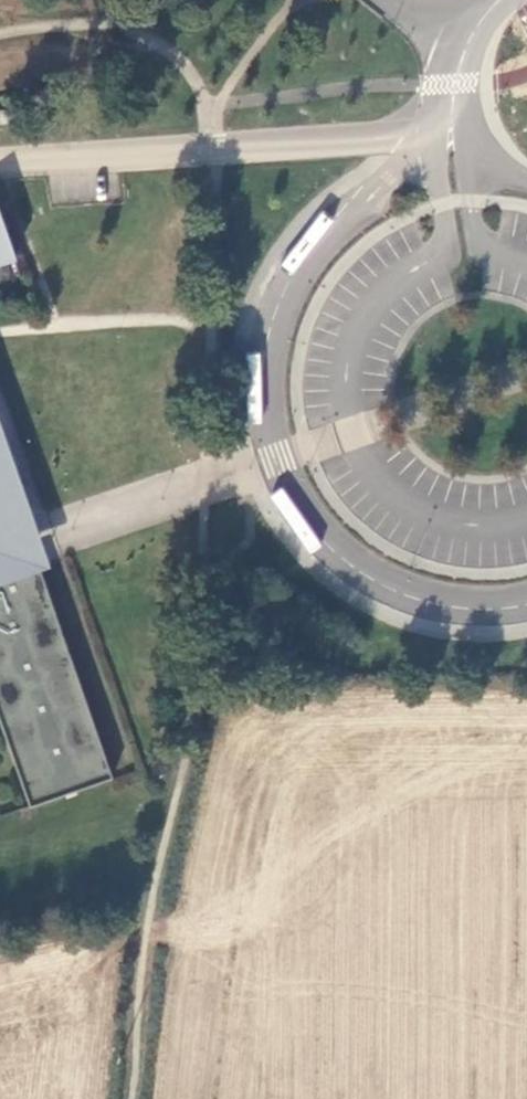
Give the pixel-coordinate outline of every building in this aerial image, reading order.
[(14,258),(0,216),(0,263),(14,258)] [(0,447),(0,525),(7,523),(23,570),(36,565),(40,564),(0,447)] [(39,533),(50,530),(43,503),(32,506),(39,533)] [(24,805),(61,793),(60,789),(70,786),(71,790),(107,777),(36,565),(23,570),(7,523),(0,525),(0,733),(24,805)]
